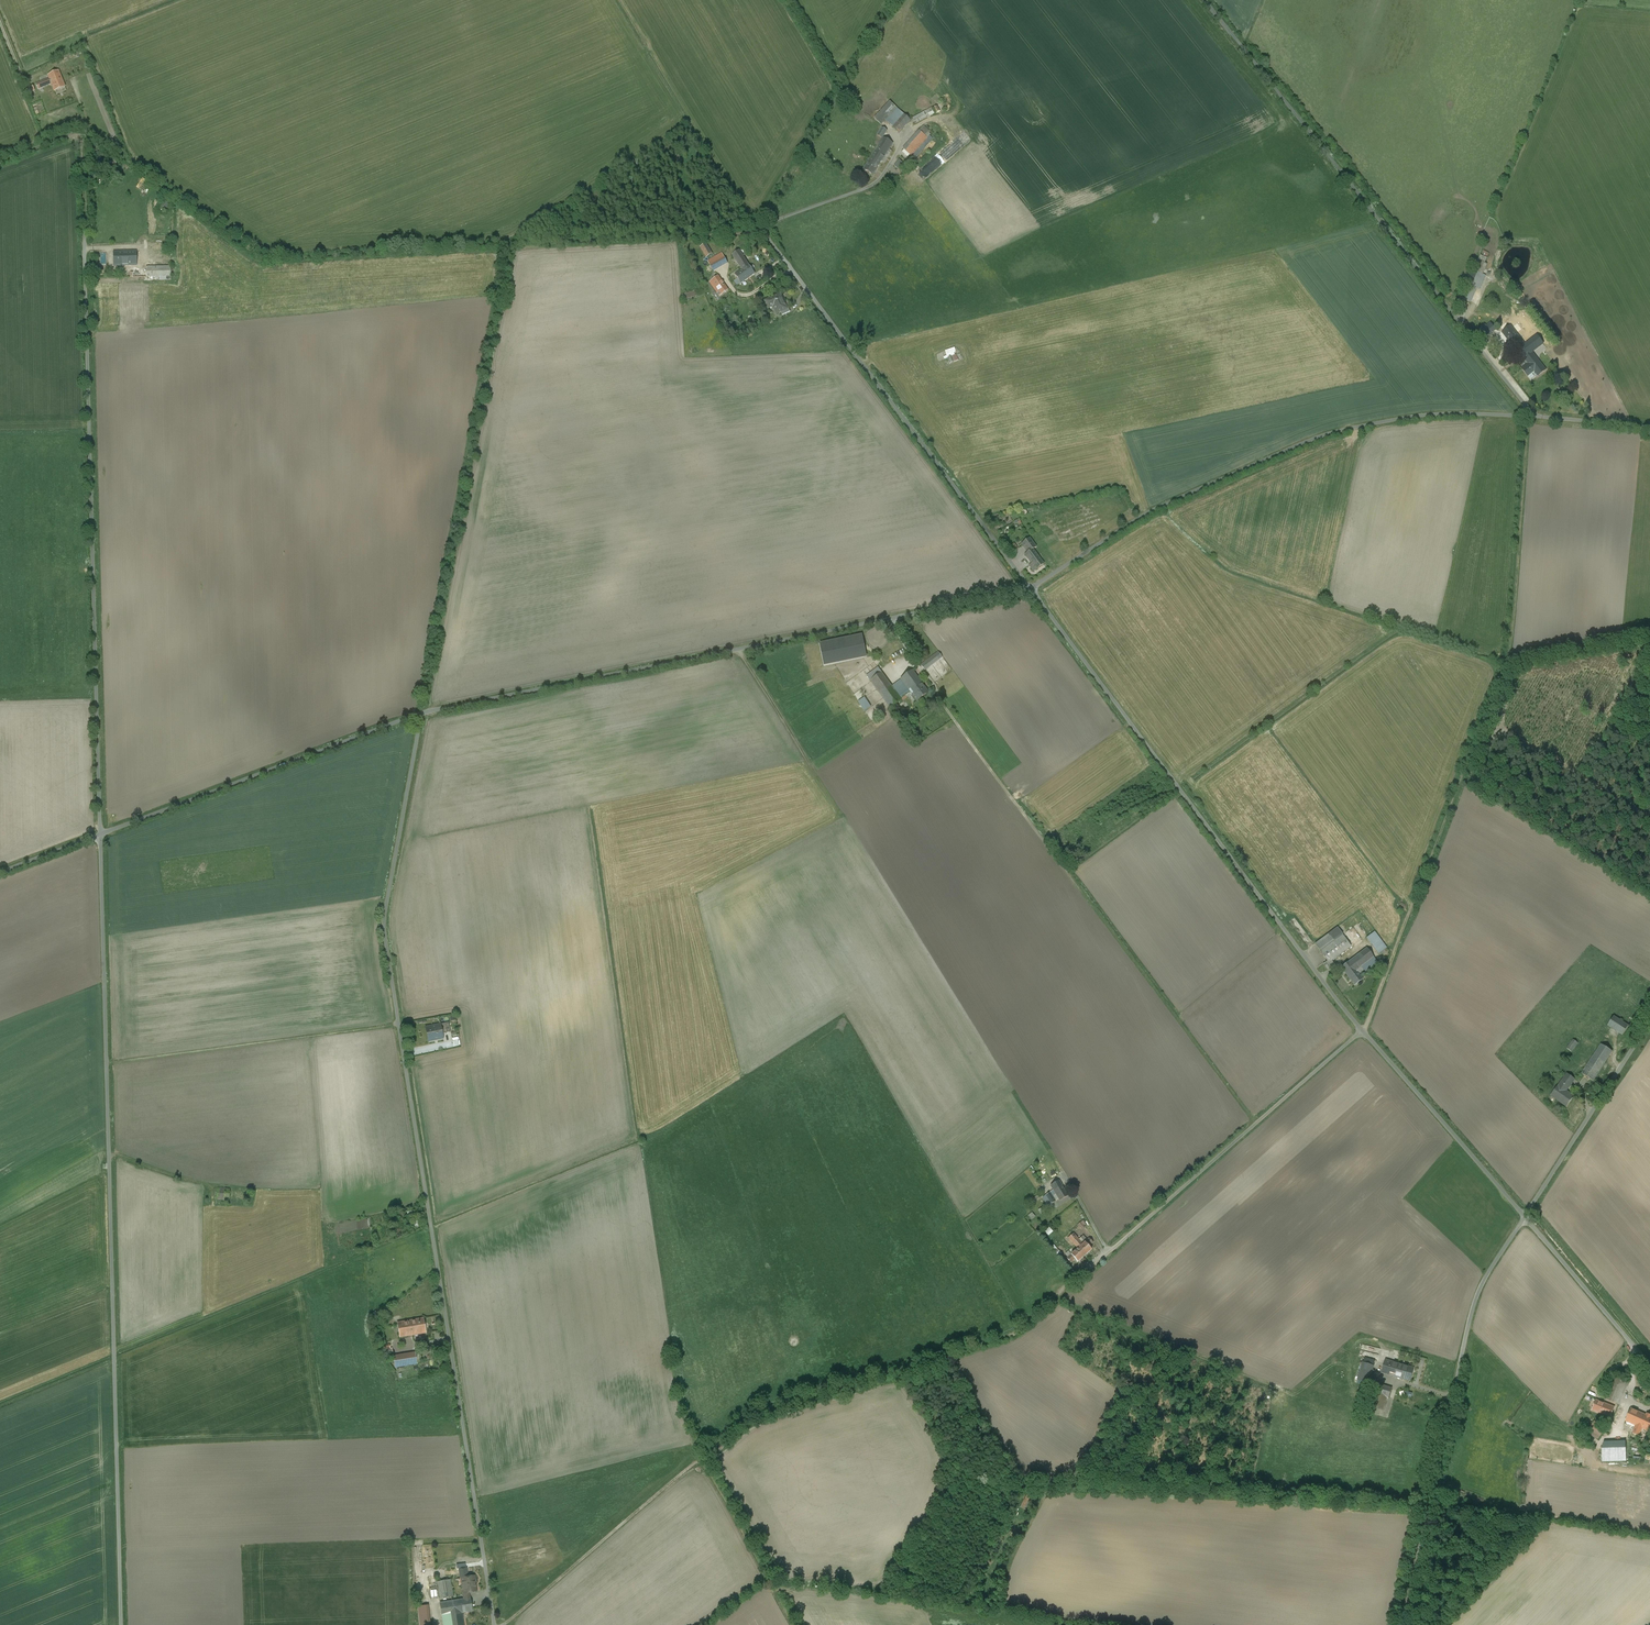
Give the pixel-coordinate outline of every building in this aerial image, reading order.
[(54,67),(64,62),(62,58),(52,62),(54,67)] [(54,92),(65,87),(59,71),(47,75),(49,78),(36,84),(38,90),(51,84),(54,92)] [(29,95),(35,89),(32,86),(26,91),(29,95)] [(890,102),(875,119),(882,125),(886,121),(897,108),(890,102)] [(911,120),(897,108),(886,121),(899,133),(911,120)] [(932,108),(913,118),(916,123),(935,113),(932,108)] [(924,126),(903,148),(915,159),(933,138),(930,135),(930,134),(929,133),(930,132),(924,126)] [(887,131),(882,128),(877,136),(882,139),(883,137),(887,131)] [(882,139),(878,146),(864,169),(873,175),(884,157),(887,159),(890,153),(891,151),(889,150),(893,143),(883,137),(882,139)] [(894,166),(901,172),(906,166),(899,160),(894,166)] [(151,189),(140,182),(136,188),(147,195),(151,189)] [(170,206),(170,205),(170,203),(169,201),(168,201),(167,200),(165,200),(164,200),(162,202),(161,203),(161,205),(161,207),(162,208),(164,209),(166,209),(167,209),(169,208),(170,207),(170,206)] [(712,254),(706,244),(700,248),(706,258),(712,254)] [(739,252),(738,251),(732,255),(740,267),(742,270),(738,273),(734,275),(740,283),(753,274),(754,275),(761,270),(753,259),(747,264),(742,256),(739,252)] [(114,252),(114,266),(136,266),(136,252),(114,252)] [(721,253),(707,262),(713,271),(726,263),(721,253)] [(146,267),(146,273),(130,273),(130,277),(158,277),(158,281),(171,280),(171,267),(146,267)] [(1482,274),(1473,270),(1461,301),(1465,303),(1466,300),(1471,301),(1482,274)] [(726,291),(717,277),(709,282),(719,296),(726,291)] [(695,290),(684,293),(686,299),(696,296),(695,290)] [(780,294),(764,301),(767,309),(772,306),(776,314),(780,312),(786,309),(780,294)] [(1487,328),(1484,325),(1479,329),(1486,337),(1495,330),(1491,325),(1487,328)] [(1514,331),(1511,326),(1502,333),(1512,345),(1514,343),(1519,350),(1525,346),(1524,345),(1525,345),(1519,337),(1514,331)] [(1537,336),(1526,345),(1532,353),(1543,344),(1537,336)] [(1532,353),(1526,345),(1525,346),(1519,350),(1524,357),(1524,358),(1526,359),(1527,361),(1529,364),(1522,369),(1528,376),(1534,371),(1538,376),(1546,370),(1537,358),(1536,359),(1532,353)] [(945,350),(946,356),(944,356),(944,358),(956,355),(955,348),(945,350)] [(945,359),(948,365),(955,362),(952,356),(945,359)] [(1030,538),(1022,544),(1028,552),(1033,548),(1036,546),(1030,538)] [(1033,548),(1028,552),(1025,554),(1032,563),(1031,564),(1033,566),(1034,565),(1036,569),(1044,563),(1033,548)] [(862,635),(820,644),(824,665),(866,656),(862,635)] [(935,654),(921,665),(925,670),(940,660),(935,654)] [(867,676),(871,682),(882,674),(878,668),(867,676)] [(913,671),(901,679),(910,692),(917,701),(928,692),(913,671)] [(890,708),(901,700),(900,699),(891,686),(882,674),(871,682),(890,708)] [(910,692),(901,679),(891,686),(900,699),(910,692)] [(1386,948),(1374,932),(1367,938),(1379,954),(1386,948)] [(1328,934),(1315,944),(1320,951),(1333,941),(1328,934)] [(1342,935),(1333,941),(1342,953),(1351,946),(1342,935)] [(1333,941),(1320,951),(1327,960),(1329,963),(1332,961),(1342,953),(1333,941)] [(1367,948),(1341,967),(1354,985),(1362,979),(1358,973),(1363,970),(1364,972),(1377,962),(1367,948)] [(1327,960),(1323,963),(1327,969),(1331,966),(1329,963),(1327,960)] [(1629,1026),(1614,1016),(1608,1025),(1623,1035),(1629,1026)] [(449,1023),(440,1024),(442,1033),(450,1032),(449,1023)] [(440,1024),(425,1027),(428,1041),(443,1038),(442,1033),(440,1024)] [(1573,1052),(1579,1042),(1573,1039),(1567,1049),(1573,1052)] [(1601,1044),(1594,1056),(1594,1055),(1582,1074),(1593,1081),(1612,1051),(1601,1044)] [(1567,1074),(1559,1085),(1558,1085),(1551,1095),(1566,1106),(1574,1096),(1566,1091),(1575,1079),(1567,1074)] [(1060,1181),(1052,1186),(1055,1191),(1057,1194),(1061,1201),(1069,1196),(1063,1186),(1060,1181)] [(230,1189),(218,1188),(217,1199),(229,1200),(230,1189)] [(1051,1194),(1051,1193),(1047,1196),(1050,1202),(1052,1204),(1056,1202),(1053,1197),(1051,1194)] [(1082,1230),(1086,1227),(1084,1224),(1086,1223),(1084,1220),(1078,1224),(1082,1230)] [(1083,1244),(1074,1234),(1069,1239),(1078,1249),(1067,1259),(1071,1263),(1075,1260),(1078,1263),(1092,1250),(1089,1247),(1093,1243),(1089,1239),(1083,1244)] [(424,1318),(397,1323),(400,1337),(426,1332),(424,1318)] [(415,1353),(393,1356),(395,1367),(417,1363),(415,1353)] [(1415,1368),(1385,1359),(1381,1373),(1411,1381),(1415,1368)] [(1374,1366),(1363,1363),(1358,1379),(1369,1383),(1374,1366)] [(1628,1382),(1613,1376),(1604,1399),(1611,1402),(1616,1404),(1619,1405),(1628,1382)] [(1392,1388),(1375,1383),(1368,1406),(1384,1411),(1388,1398),(1389,1399),(1392,1388)] [(1609,1406),(1596,1401),(1592,1410),(1603,1414),(1610,1417),(1614,1408),(1609,1406)] [(1631,1409),(1626,1420),(1636,1425),(1642,1428),(1649,1431),(1649,1430),(1649,1418),(1631,1409)] [(1594,1421),(1587,1432),(1599,1440),(1605,1432),(1601,1429),(1602,1427),(1594,1421)] [(1636,1425),(1633,1433),(1638,1436),(1639,1435),(1641,1430),(1642,1428),(1636,1425)] [(1603,1443),(1602,1450),(1602,1461),(1626,1461),(1626,1443),(1603,1443)] [(1027,1494),(1020,1507),(1027,1511),(1034,1497),(1027,1494)] [(435,1576),(428,1577),(431,1599),(439,1598),(435,1576)] [(475,1576),(461,1578),(463,1593),(463,1599),(470,1598),(469,1592),(476,1591),(475,1582),(476,1582),(475,1576)] [(450,1579),(438,1581),(440,1598),(452,1596),(450,1579)] [(419,1589),(419,1595),(423,1624),(430,1624),(426,1588),(419,1589)] [(463,1599),(440,1602),(442,1616),(462,1613),(473,1611),(470,1598),(463,1599)] [(442,1616),(443,1624),(464,1624),(462,1613),(442,1616)]
